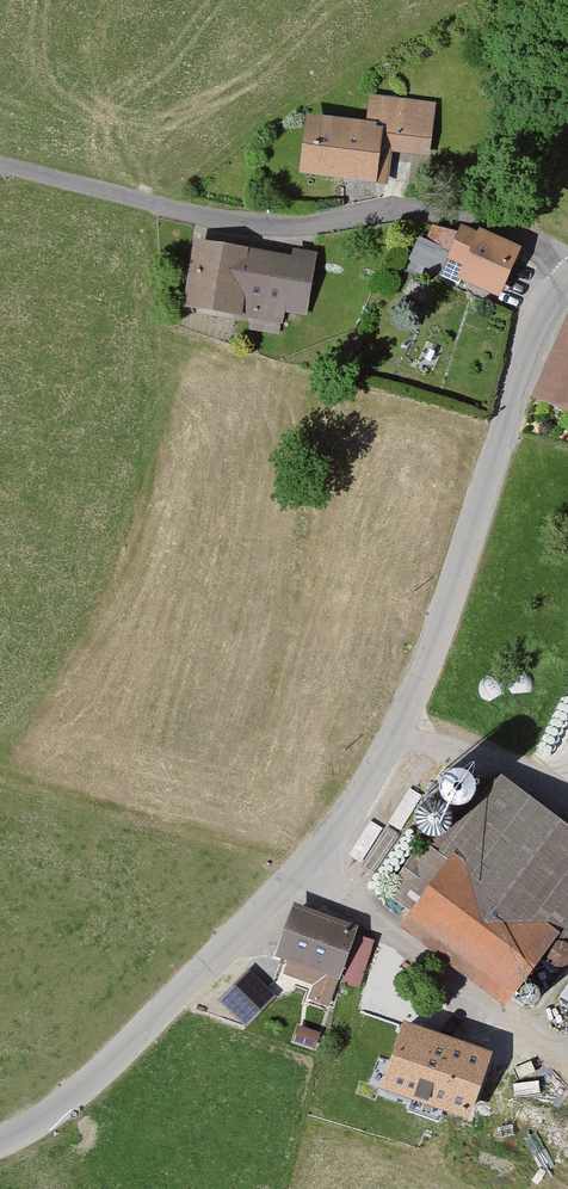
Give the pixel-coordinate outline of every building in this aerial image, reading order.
[(382,187),(386,159),(426,164),(433,110),(370,102),(367,127),(306,119),(299,176),(382,187)] [(500,300),(523,251),(481,232),(479,235),(462,228),(447,261),(464,268),(458,281),(500,300)] [(277,313),(303,317),(314,255),(291,251),(290,257),(194,240),(183,308),(275,324),(277,313)] [(567,415),(567,319),(534,401),(567,415)] [(434,804),(474,807),(477,768),(436,765),(434,804)] [(503,778),(445,859),(423,843),(386,895),(413,914),(401,930),(510,1008),(560,937),(567,943),(567,825),(503,778)] [(308,1006),(329,1013),(358,931),(293,908),(274,961),(284,964),(278,981),(313,993),(308,1006)] [(248,972),(219,1001),(245,1026),(274,997),(248,972)] [(314,1049),(320,1035),(299,1027),(294,1041),(314,1049)] [(494,1050),(429,1032),(409,1100),(474,1119),(494,1050)]
